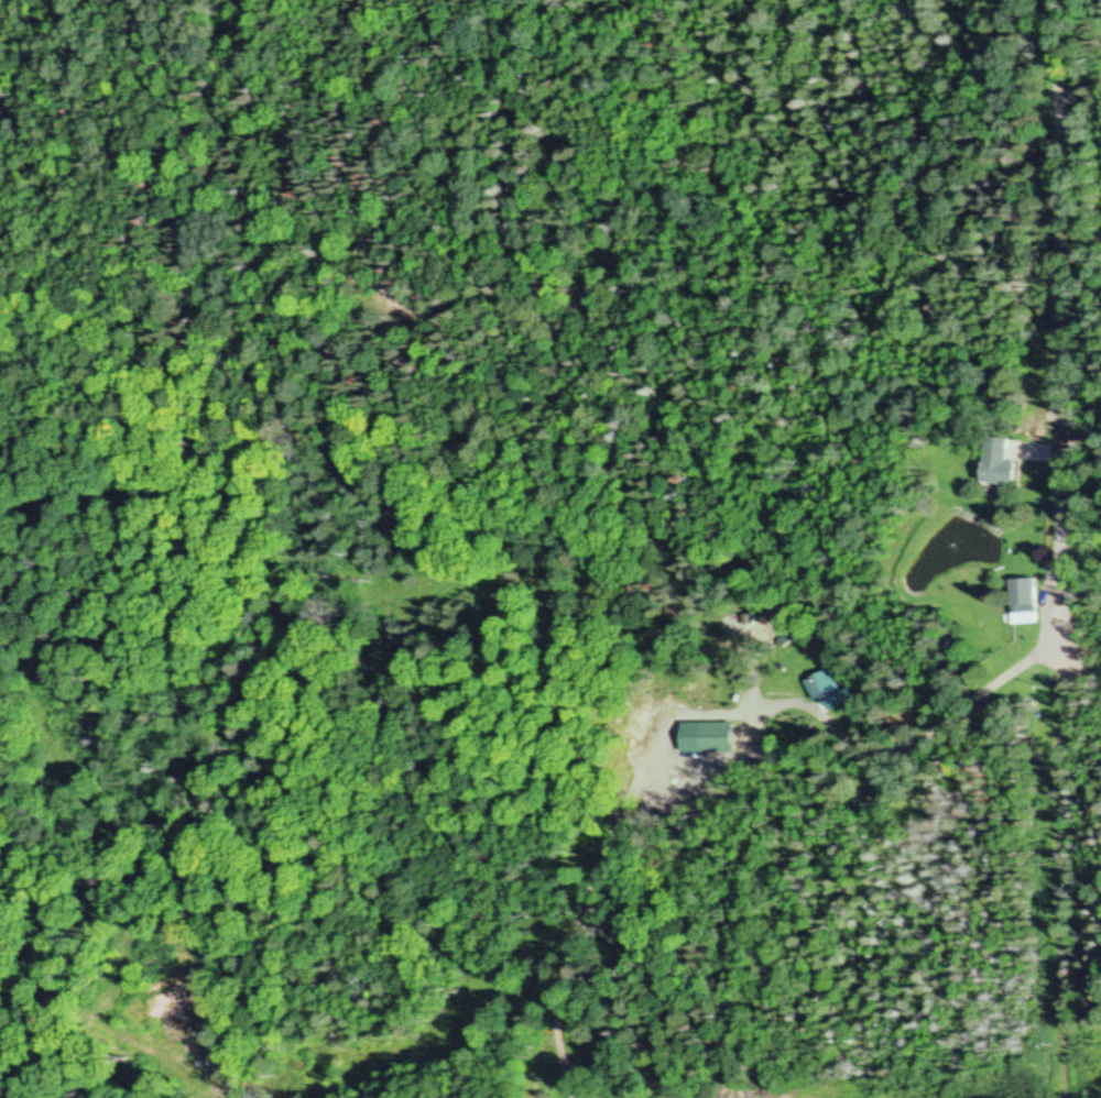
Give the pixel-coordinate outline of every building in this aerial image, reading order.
[(1007,438),(985,436),(982,485),(1014,487),(1016,464),(1006,463),(1007,438)] [(1010,624),(1035,624),(1034,579),(1009,579),(1010,624)] [(831,711),(859,697),(853,685),(841,691),(831,668),(804,681),(813,702),(824,697),(831,711)]
